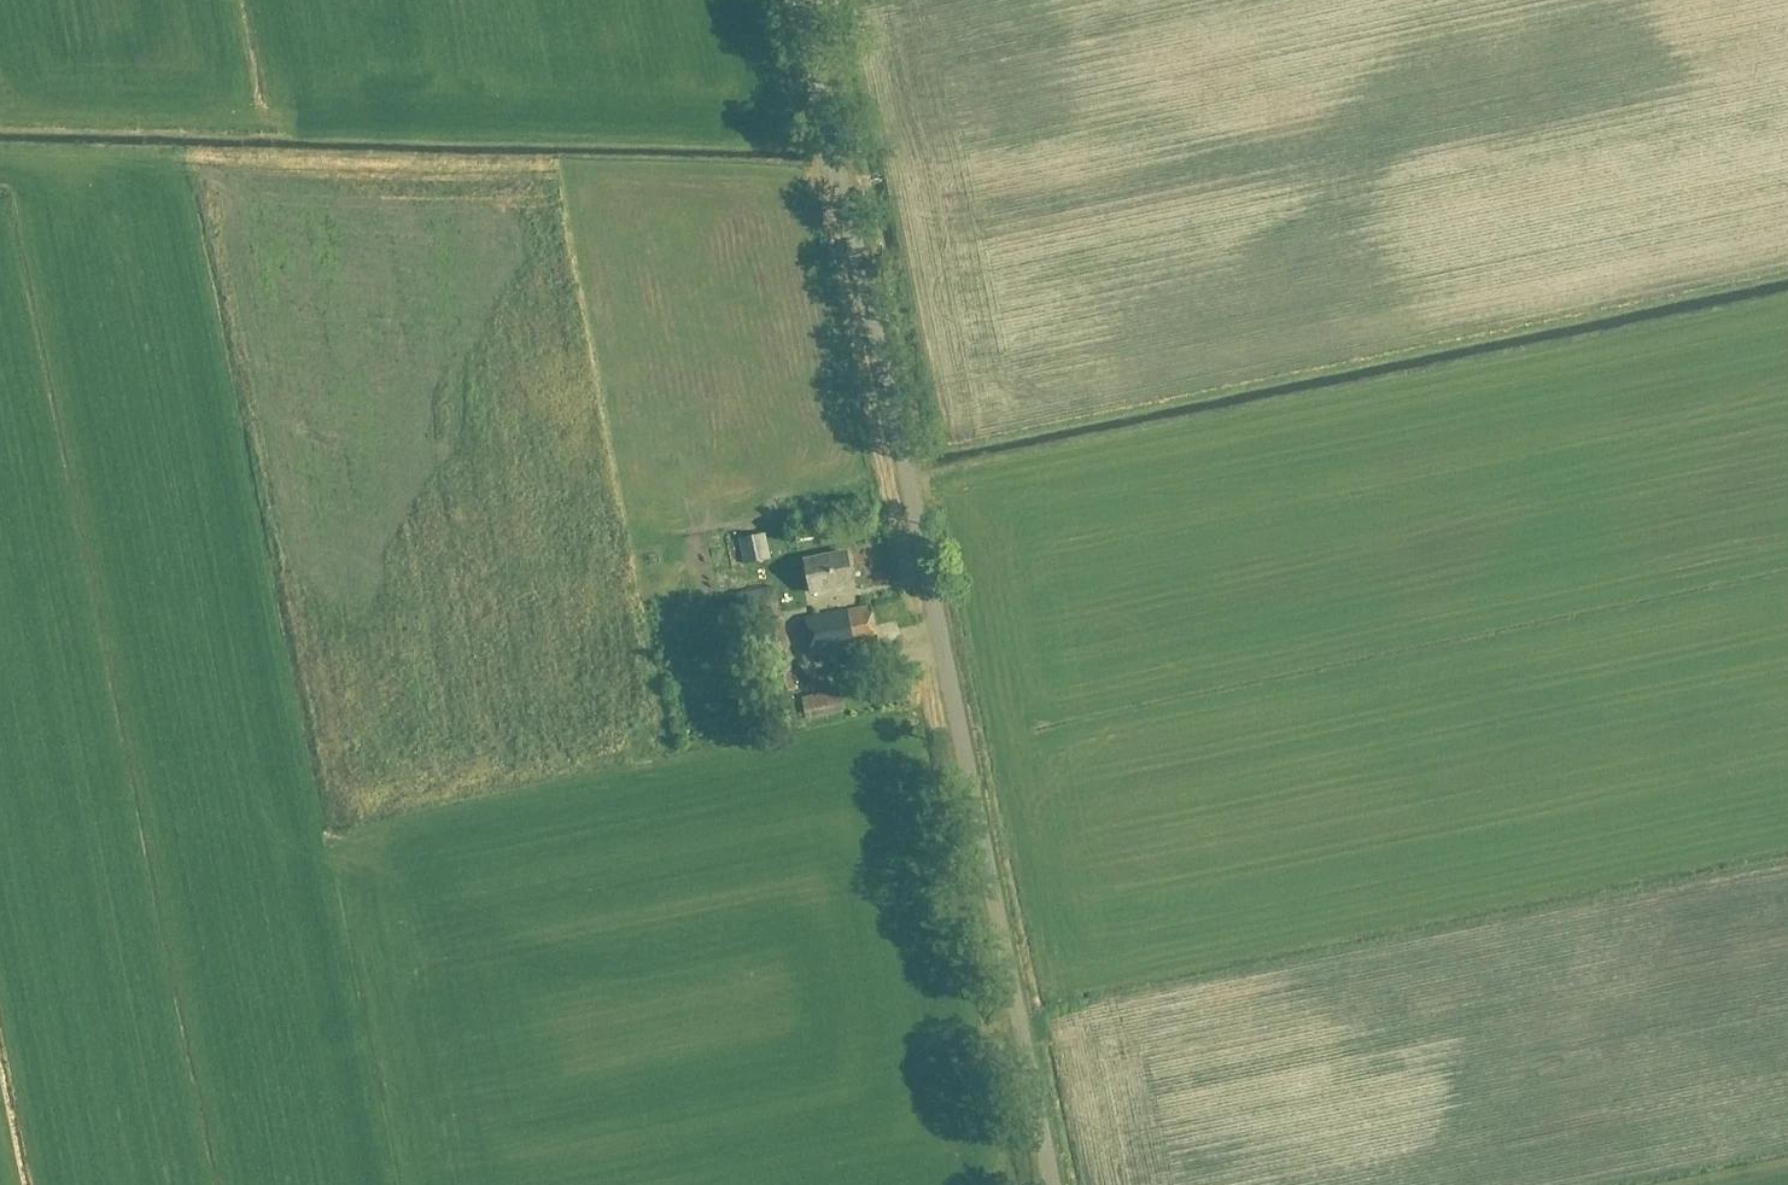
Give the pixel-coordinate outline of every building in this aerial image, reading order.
[(739,539),(745,565),(768,560),(762,534),(739,539)] [(808,594),(851,584),(844,553),(801,562),(808,594)] [(876,643),(869,607),(803,620),(811,656),(876,643)] [(843,712),(839,691),(800,699),(805,720),(843,712)]
